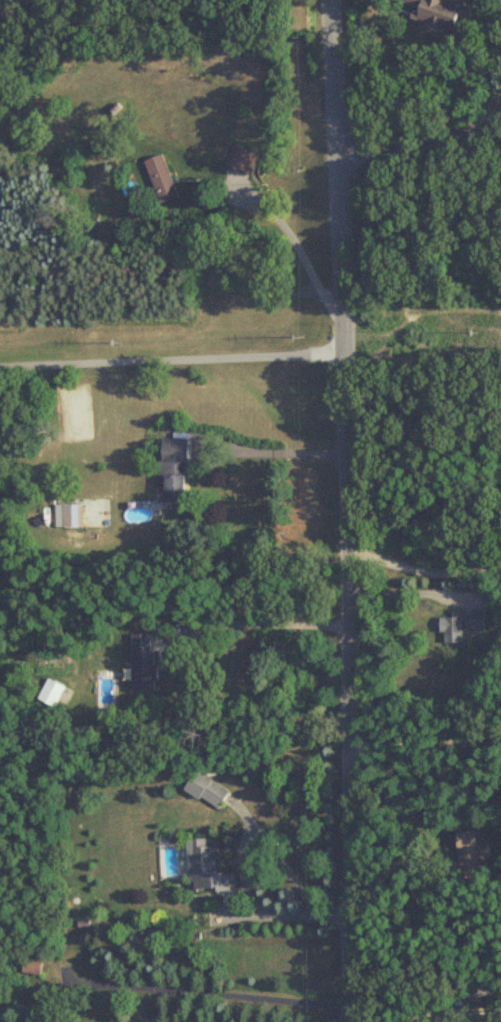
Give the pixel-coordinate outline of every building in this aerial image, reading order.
[(459,33),(469,3),(460,0),(402,0),(401,3),(418,8),(414,18),(459,33)] [(48,126),(47,117),(39,118),(40,127),(48,126)] [(248,177),(258,155),(232,143),(222,165),(248,177)] [(178,198),(163,155),(145,161),(160,204),(178,198)] [(188,440),(164,439),(162,500),(187,501),(188,440)] [(65,527),(84,527),(84,504),(65,504),(65,527)] [(445,643),(463,643),(463,630),(484,630),(484,611),(453,611),(453,617),(441,617),(441,633),(445,633),(445,643)] [(133,692),(155,692),(155,634),(133,634),(133,692)] [(39,700),(56,708),(66,687),(49,679),(39,700)] [(185,788),(217,810),(231,792),(199,769),(185,788)] [(458,832),(462,877),(482,875),(480,859),(491,858),(490,843),(479,844),(478,830),(458,832)] [(237,890),(237,872),(221,873),(221,846),(208,846),(208,838),(189,839),(190,881),(195,881),(195,891),(237,890)] [(23,973),(40,977),(45,958),(28,954),(23,973)]
